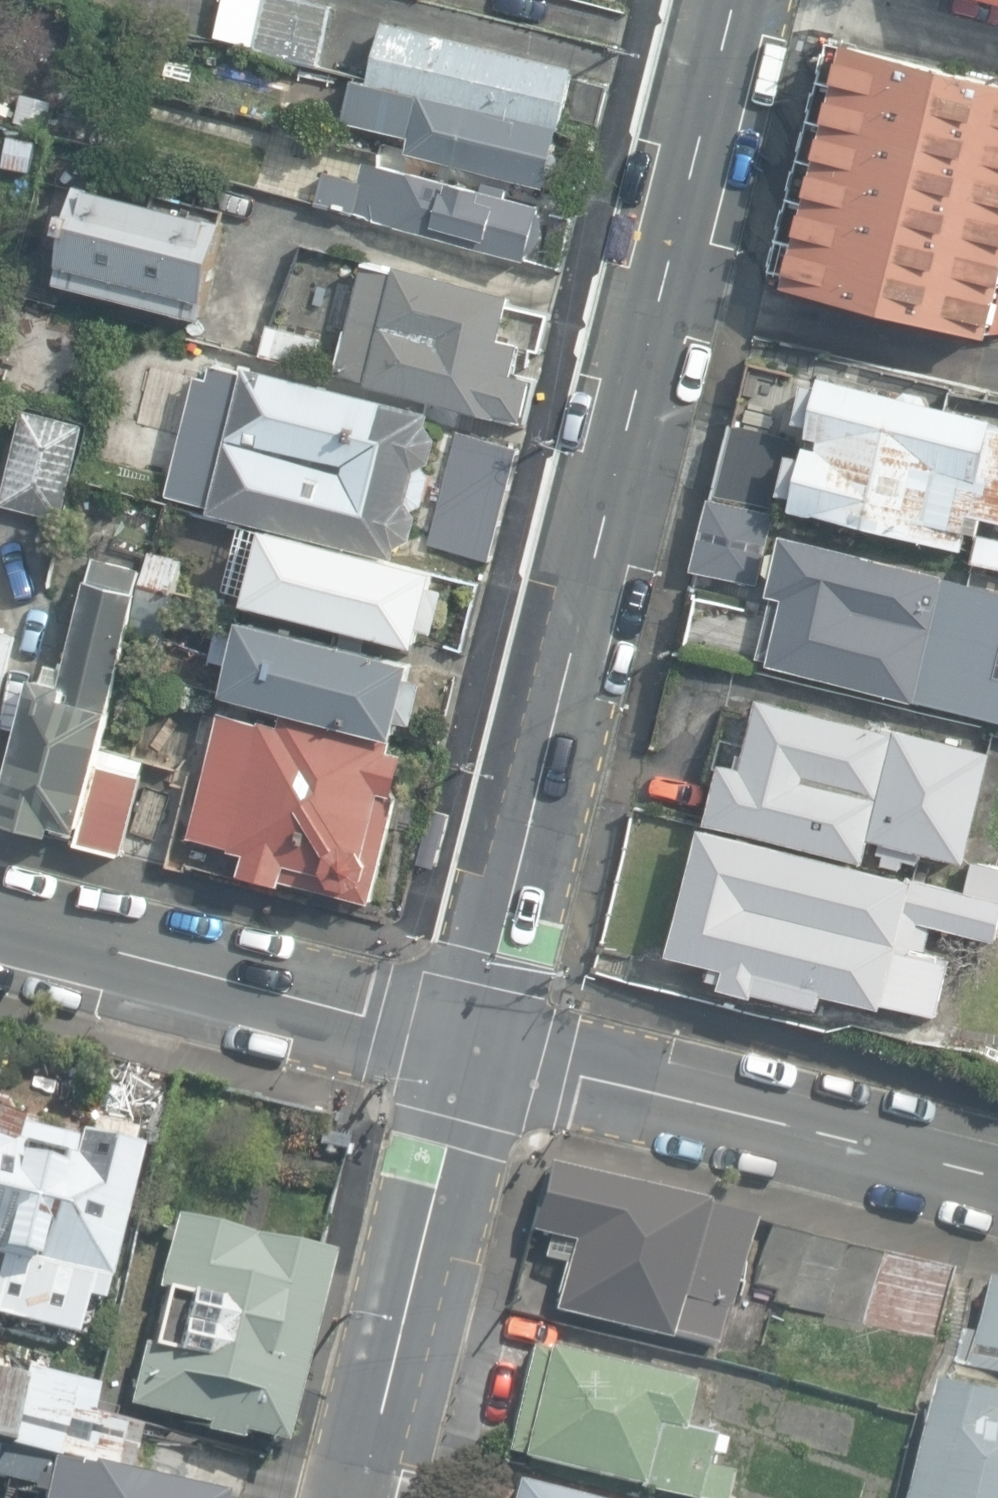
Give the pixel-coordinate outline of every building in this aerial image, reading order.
[(251,39),(261,0),(219,0),(212,30),(251,39)] [(316,57),(330,0),(264,0),(254,42),(316,57)] [(374,83),(563,129),(577,70),(388,24),(374,83)] [(992,339),(997,317),(997,80),(849,43),(787,287),(992,339)] [(58,103),(90,111),(99,76),(67,68),(58,103)] [(566,118),(599,126),(610,87),(576,78),(566,118)] [(408,154),(548,189),(551,176),(556,175),(560,171),(563,165),(562,159),(560,154),(556,152),(561,134),(354,82),(344,121),(412,138),(408,154)] [(14,123),(47,131),(55,102),(21,94),(14,123)] [(10,134),(2,167),(30,174),(38,140),(10,134)] [(242,201),(71,160),(41,285),(212,326),(242,201)] [(321,206),(530,261),(532,254),(535,252),(540,249),(543,245),(546,240),(548,235),(548,229),(548,224),(546,219),(543,214),(545,208),(509,198),(511,189),(487,183),(484,195),(368,164),(364,181),(330,172),(321,206)] [(517,375),(524,347),(541,352),(551,314),(513,304),(515,295),(399,266),(397,271),(367,263),(356,309),(341,305),(337,324),(351,327),(339,373),(370,381),(369,386),(500,419),(502,414),(526,420),(536,380),(517,375)] [(263,357),(317,369),(322,337),(270,327),(263,357)] [(212,513),(397,557),(401,546),(416,539),(423,518),(418,510),(428,503),(435,476),(427,464),(435,462),(441,439),(431,424),(434,413),(251,367),(249,374),(213,365),(210,377),(198,374),(169,495),(213,505),(212,513)] [(791,511),(967,549),(971,530),(980,532),(984,516),(997,519),(997,424),(997,419),(997,414),(819,375),(817,383),(807,381),(798,423),(810,426),(804,452),(793,450),(783,494),(794,497),(791,511)] [(59,513),(82,420),(20,404),(0,483),(0,498),(59,513)] [(715,497),(775,511),(792,440),(732,426),(715,497)] [(431,543),(492,560),(520,448),(459,432),(431,543)] [(697,568),(758,583),(774,518),(712,504),(697,568)] [(250,602),(422,647),(427,629),(437,632),(448,591),(436,587),(440,573),(269,529),(250,602)] [(997,567),(997,538),(980,535),(974,562),(997,567)] [(782,536),(778,555),(772,553),(766,574),(773,576),(768,595),(774,597),(758,660),(997,721),(997,676),(996,676),(997,668),(997,589),(782,536)] [(129,634),(163,643),(186,558),(152,549),(129,634)] [(79,823),(75,839),(119,851),(141,771),(99,759),(114,704),(106,702),(142,566),(93,553),(75,617),(58,613),(52,635),(72,640),(62,677),(36,670),(0,802),(0,813),(55,828),(58,817),(79,823)] [(228,685),(402,730),(406,713),(417,715),(428,672),(416,669),(420,654),(247,611),(228,685)] [(20,633),(0,628),(0,711),(20,633)] [(874,839),(969,863),(997,751),(888,724),(887,728),(763,697),(745,768),(725,763),(710,823),(868,863),(874,839)] [(287,880),(373,902),(410,754),(394,750),(396,742),(288,715),(286,723),(266,718),(265,723),(224,713),(194,834),(248,848),(241,876),(285,887),(287,880)] [(938,1016),(953,962),(915,952),(923,921),(997,941),(997,897),(912,875),(911,881),(703,827),(670,952),(729,968),(725,987),(759,996),(760,990),(825,1007),(829,994),(885,1009),(887,1002),(938,1016)] [(997,895),(997,867),(978,862),(972,888),(997,895)] [(86,1132),(152,1148),(170,1075),(104,1059),(86,1132)] [(138,1146),(74,1131),(72,1139),(19,1126),(21,1117),(6,1113),(9,1101),(0,1099),(0,1317),(79,1335),(87,1299),(102,1303),(138,1146)] [(729,1310),(752,1217),(520,1160),(505,1223),(527,1228),(525,1233),(570,1244),(552,1315),(665,1342),(666,1335),(714,1347),(724,1308),(729,1310)] [(239,1432),(279,1442),(324,1252),(173,1216),(128,1404),(204,1422),(201,1432),(237,1441),(239,1432)] [(765,1300),(932,1342),(949,1271),(770,1227),(753,1297),(765,1300)] [(997,1373),(997,1282),(986,1279),(966,1366),(997,1373)] [(669,1497),(722,1497),(728,1474),(700,1467),(704,1452),(718,1456),(722,1442),(679,1431),(692,1384),(548,1346),(547,1350),(530,1345),(501,1453),(669,1497)] [(127,1475),(137,1430),(89,1418),(97,1384),(24,1366),(21,1377),(0,1372),(0,1444),(127,1475)] [(929,1381),(897,1497),(997,1497),(997,1399),(929,1381)] [(218,1497),(127,1475),(0,1444),(0,1476),(45,1487),(42,1497),(217,1497),(218,1497)] [(513,1483),(512,1483),(508,1497),(573,1497),(513,1483)]
